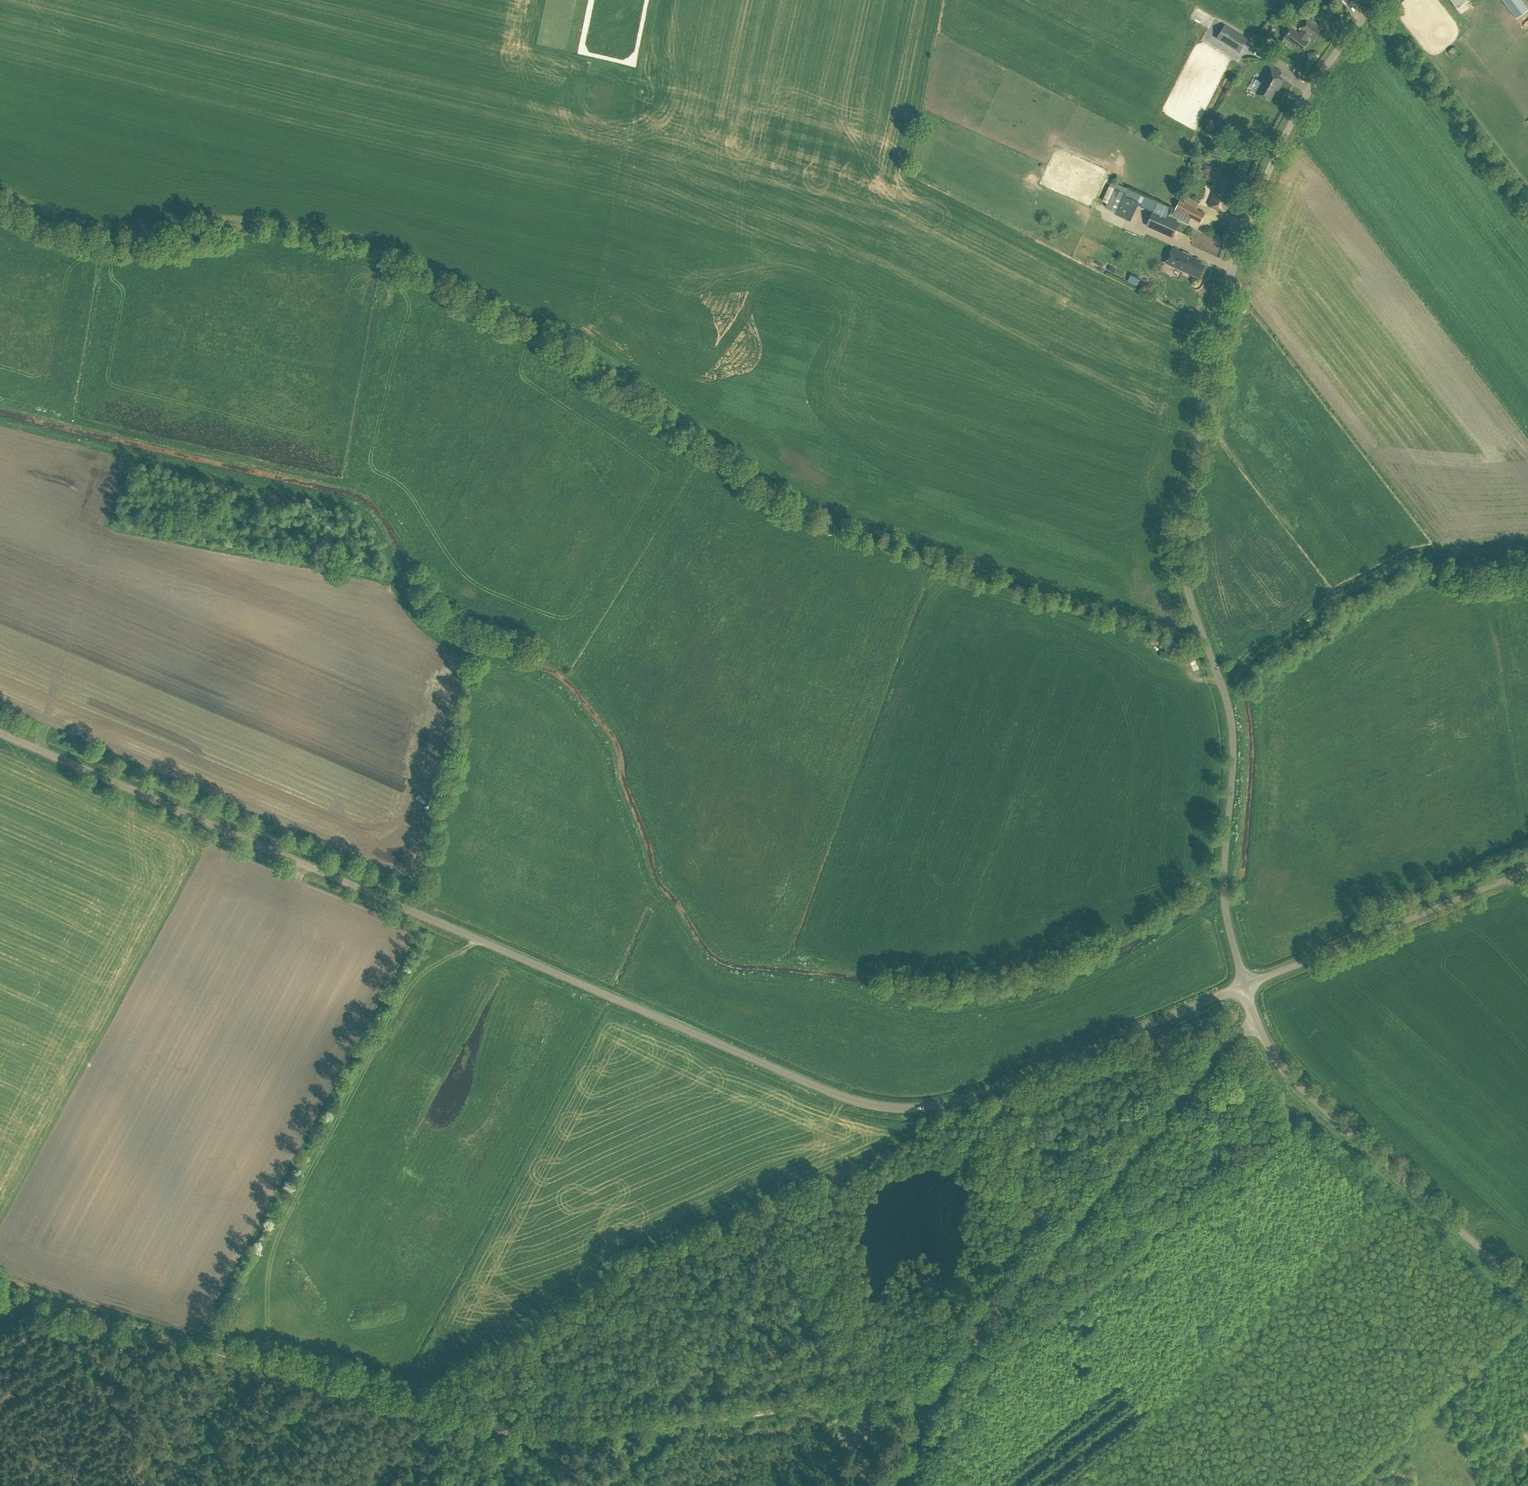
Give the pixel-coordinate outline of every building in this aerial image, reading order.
[(1468,0),(1450,0),(1457,10),(1469,1),(1468,0)] [(1516,19),(1527,10),(1527,8),(1522,0),(1502,0),(1516,19)] [(1209,30),(1214,21),(1198,13),(1193,22),(1209,30)] [(1290,47),(1293,42),(1302,49),(1309,40),(1306,39),(1309,36),(1315,40),(1321,31),(1319,29),(1321,27),(1308,17),(1300,29),(1303,31),(1300,34),(1292,28),(1282,41),(1290,47)] [(1226,24),(1217,39),(1240,53),(1249,39),(1226,24)] [(1445,56),(1448,62),(1456,57),(1454,52),(1445,56)] [(1238,62),(1233,69),(1239,72),(1243,65),(1238,62)] [(1264,77),(1266,78),(1257,93),(1272,101),(1279,88),(1281,89),(1285,81),(1280,78),(1283,72),(1270,66),(1264,77)] [(1205,163),(1202,171),(1209,174),(1212,167),(1205,163)] [(1234,182),(1221,176),(1209,204),(1226,211),(1230,200),(1227,198),(1234,182)] [(1131,219),(1139,203),(1141,204),(1145,197),(1141,195),(1128,189),(1125,196),(1115,191),(1107,208),(1131,219)] [(1154,211),(1147,226),(1174,238),(1181,222),(1168,217),(1172,208),(1151,199),(1147,208),(1154,211)] [(1180,200),(1172,215),(1189,224),(1192,218),(1202,223),(1207,213),(1197,208),(1185,202),(1181,200),(1180,200)] [(1166,261),(1166,263),(1198,278),(1199,276),(1205,264),(1198,261),(1199,259),(1173,247),(1166,261)] [(1111,266),(1108,271),(1114,274),(1117,268),(1111,266)] [(1218,458),(1224,455),(1220,448),(1214,451),(1218,458)]
